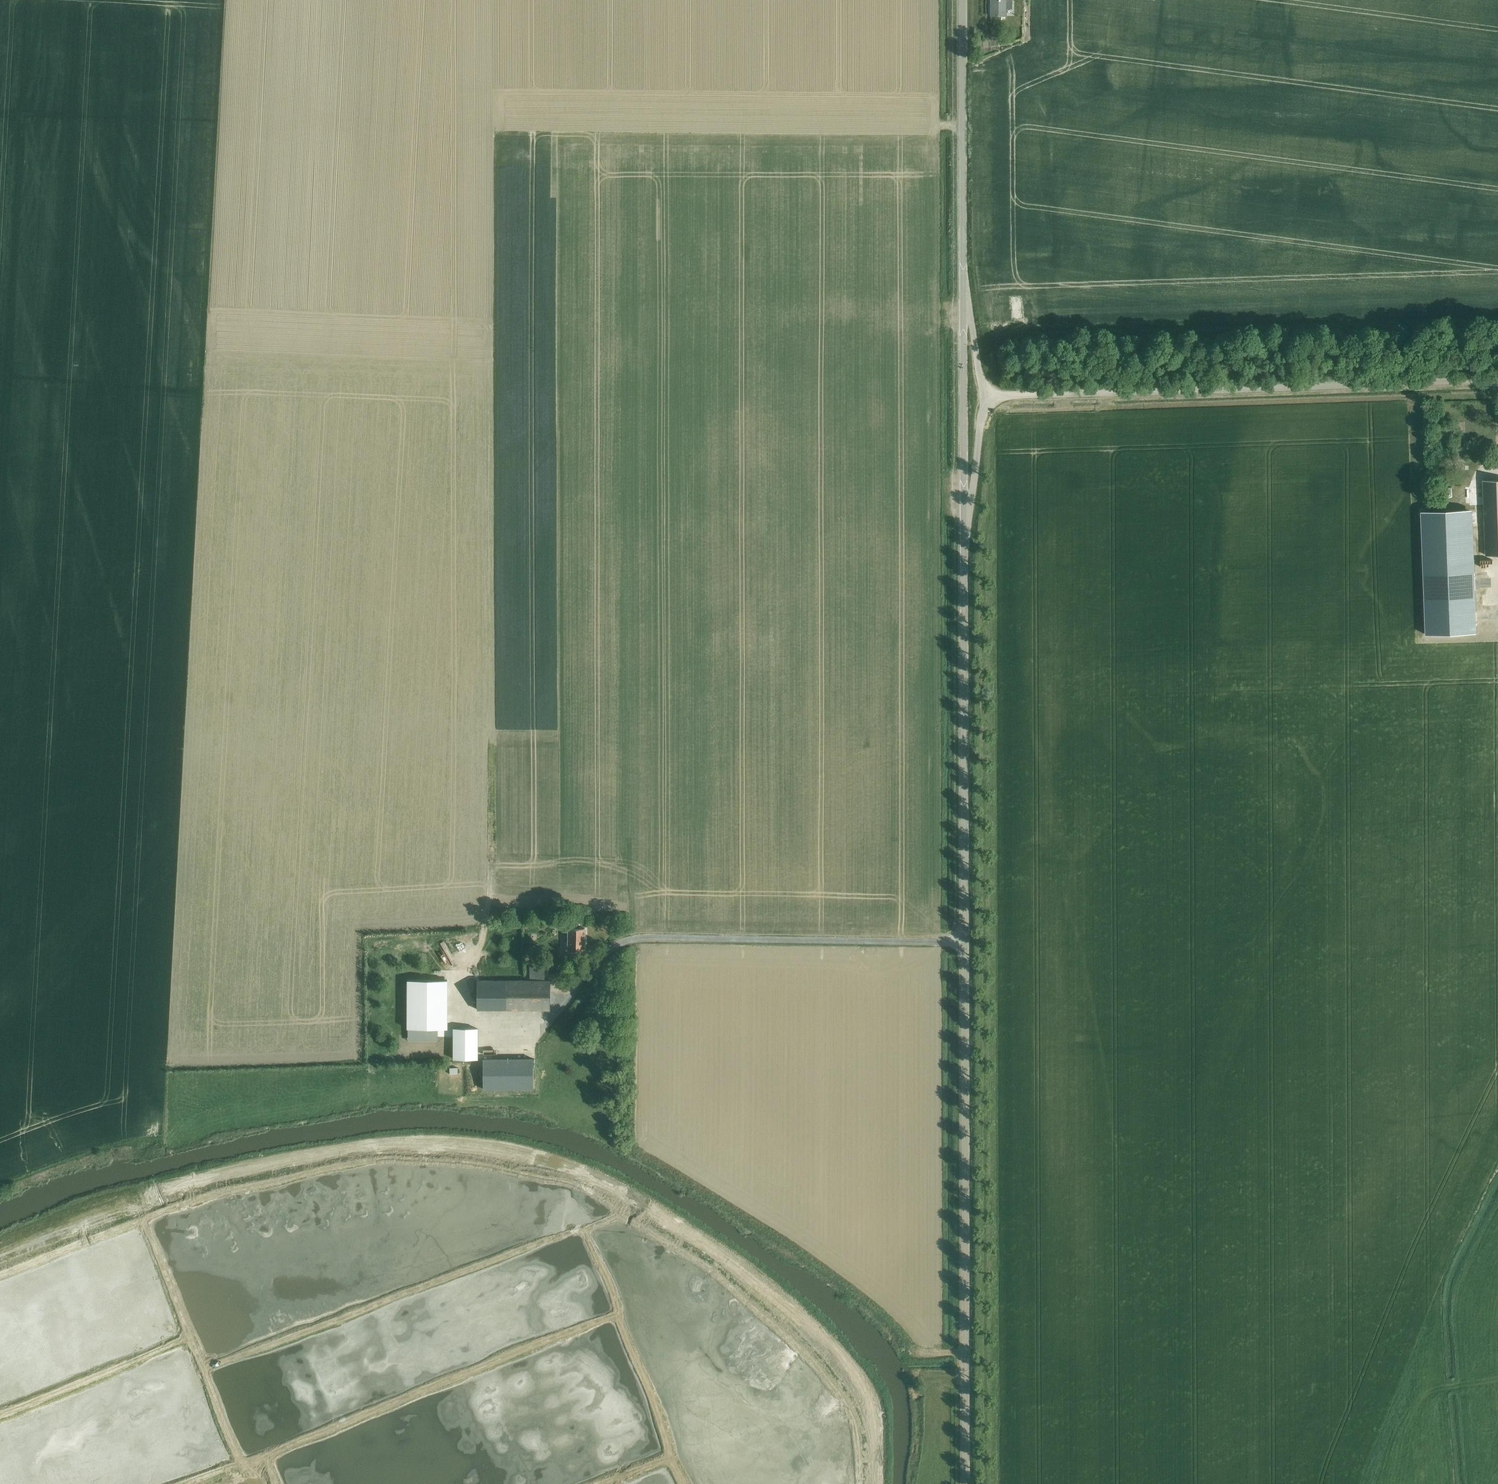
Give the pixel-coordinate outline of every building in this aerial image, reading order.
[(993,5),(991,5),(991,16),(1006,16),(1006,0),(993,0),(993,5)] [(1486,555),(1497,555),(1497,480),(1484,480),(1486,555)] [(1473,513),(1422,514),(1427,635),(1477,633),(1477,630),(1473,513)] [(568,950),(585,950),(585,928),(579,928),(579,925),(573,925),(573,928),(568,928),(568,937),(564,937),(564,942),(568,942),(568,950)] [(478,1010),(550,1010),(550,980),(544,980),(544,966),(530,966),(530,980),(478,980),(478,1010)] [(408,980),(407,1028),(447,1028),(448,980),(408,980)] [(454,1059),(478,1059),(478,1029),(454,1028),(454,1059)] [(483,1059),(483,1089),(533,1089),(533,1058),(483,1059)]
